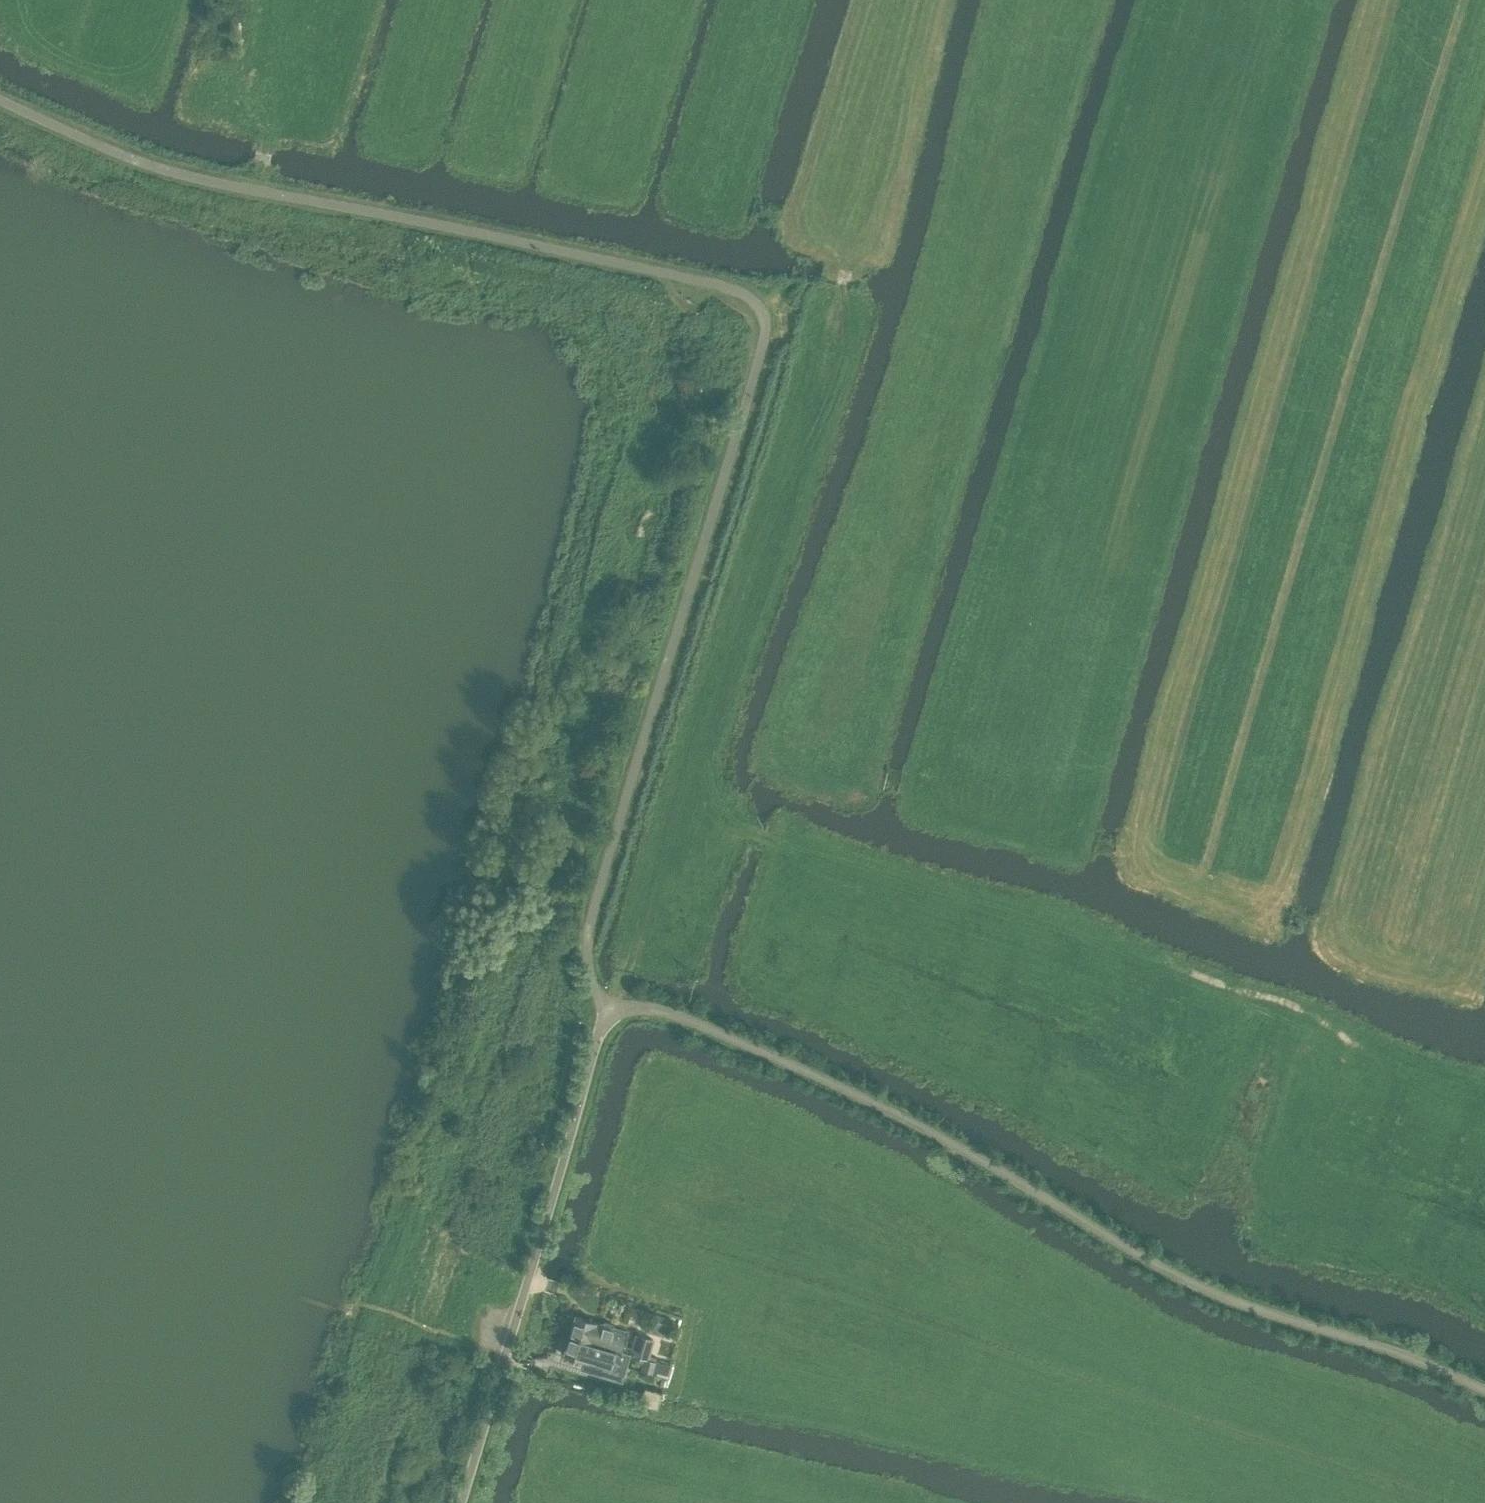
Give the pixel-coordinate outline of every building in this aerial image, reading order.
[(653,1313),(650,1323),(664,1327),(667,1318),(653,1313)] [(633,1347),(621,1343),(625,1330),(575,1315),(569,1334),(619,1350),(644,1357),(647,1358),(653,1338),(637,1334),(633,1347)] [(617,1379),(620,1368),(614,1366),(619,1350),(569,1334),(563,1354),(601,1366),(599,1373),(617,1379)] [(652,1374),(656,1361),(647,1358),(644,1357),(640,1371),(652,1374)]
